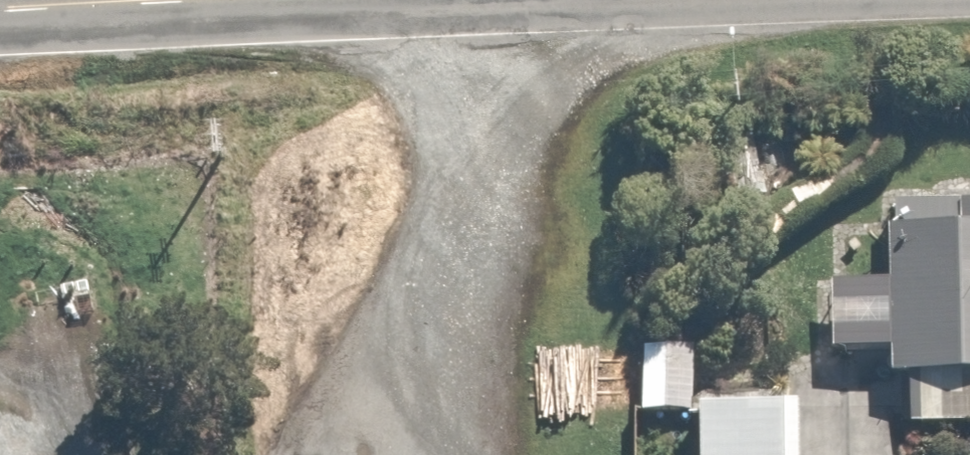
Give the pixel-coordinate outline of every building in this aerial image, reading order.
[(822,401),(823,454),(911,454),(910,422),(969,421),(969,200),(890,202),(894,399),(822,401)] [(695,389),(698,454),(795,454),(792,385),(695,389)]
